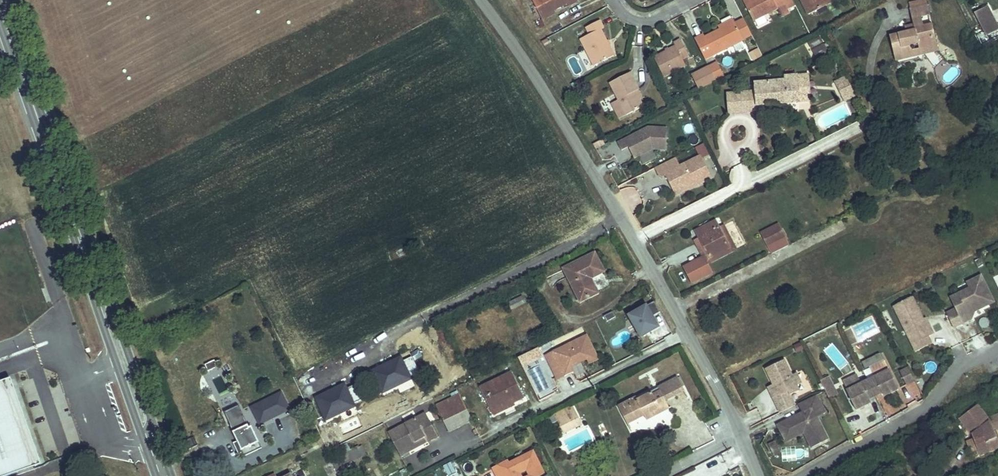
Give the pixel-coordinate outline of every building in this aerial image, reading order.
[(567,3),(569,6),(577,1),(577,0),(533,0),(541,16),(553,10),(567,3)] [(793,1),(793,0),(745,0),(744,1),(753,20),(778,8),(781,14),(788,11),(785,5),(793,1)] [(831,0),(802,0),(809,15),(832,3),(831,0)] [(987,6),(974,13),(986,36),(997,30),(997,27),(987,6)] [(843,15),(839,7),(832,10),(836,18),(843,15)] [(938,46),(934,27),(927,29),(925,18),(933,17),(931,7),(912,11),(916,31),(892,36),(897,60),(913,57),(911,47),(919,45),(920,50),(938,46)] [(542,19),(554,13),(553,10),(541,16),(542,19)] [(752,36),(743,19),(735,23),(744,41),(752,36)] [(614,56),(601,30),(604,28),(600,20),(586,28),(589,35),(581,40),(594,66),(614,56)] [(705,59),(744,41),(735,23),(733,20),(719,27),(720,30),(705,37),(704,35),(695,39),(705,59)] [(811,48),(823,43),(820,37),(809,43),(811,48)] [(685,66),(682,59),(689,56),(680,39),(674,43),(676,46),(654,58),(663,77),(685,66)] [(817,59),(831,52),(827,43),(813,51),(817,59)] [(753,61),(762,57),(758,50),(750,54),(753,61)] [(692,75),(700,89),(725,77),(717,62),(692,75)] [(640,99),(636,91),(639,90),(630,72),(610,83),(619,100),(612,104),(620,118),(626,114),(627,115),(644,107),(640,99)] [(811,101),(809,75),(784,77),(785,80),(771,81),(771,76),(766,77),(767,82),(754,83),(755,92),(727,94),(729,113),(756,111),(756,106),(811,101)] [(856,96),(846,77),(836,82),(846,101),(856,96)] [(666,150),(667,129),(647,127),(618,143),(623,153),(632,148),(633,151),(631,152),(634,158),(652,149),(666,150)] [(652,150),(639,156),(642,164),(656,157),(652,150)] [(679,167),(675,158),(656,168),(661,177),(666,174),(672,187),(679,183),(688,186),(694,183),(695,185),(695,186),(711,179),(700,157),(679,167)] [(596,165),(599,174),(620,167),(617,158),(596,165)] [(679,183),(672,187),(676,195),(695,185),(694,183),(688,186),(679,183)] [(739,205),(731,209),(738,224),(746,220),(739,205)] [(715,220),(696,230),(709,256),(704,259),(704,257),(685,267),(692,282),(712,273),(707,264),(736,249),(723,225),(719,228),(715,220)] [(784,237),(779,226),(763,234),(768,245),(784,237)] [(709,256),(699,238),(695,240),(704,259),(709,256)] [(597,293),(590,278),(604,271),(595,254),(565,269),(580,301),(597,293)] [(969,314),(994,302),(981,275),(966,283),(969,288),(950,297),(963,324),(972,319),(969,314)] [(525,303),(522,296),(508,303),(511,310),(525,303)] [(931,335),(913,297),(893,306),(916,352),(932,344),(929,337),(931,335)] [(660,312),(654,301),(629,315),(641,336),(658,327),(653,317),(660,312)] [(954,328),(963,324),(956,309),(947,314),(954,328)] [(616,318),(613,312),(604,316),(607,322),(616,318)] [(931,335),(934,334),(926,318),(924,319),(931,335)] [(573,366),(588,359),(590,363),(598,359),(587,336),(546,356),(557,379),(575,371),(573,366)] [(381,393),(420,373),(409,351),(370,371),(381,393)] [(863,358),(864,366),(874,364),(873,357),(863,358)] [(796,386),(801,383),(797,373),(792,375),(785,360),(766,369),(779,395),(773,398),(777,406),(792,399),(790,395),(799,391),(796,386)] [(207,366),(211,373),(220,368),(217,362),(207,366)] [(884,396),(899,389),(884,362),(872,368),(876,376),(860,384),(856,375),(842,382),(856,410),(871,403),(869,399),(883,393),(884,396)] [(907,385),(916,381),(909,367),(900,372),(907,385)] [(503,407),(524,397),(512,373),(480,388),(494,416),(504,411),(503,407)] [(9,379),(39,465),(45,463),(14,377),(9,379)] [(669,408),(665,401),(685,391),(678,378),(651,392),(652,393),(630,404),(629,401),(619,406),(628,424),(644,416),(647,420),(669,408)] [(9,379),(0,382),(0,475),(8,475),(39,465),(9,379)] [(835,393),(828,380),(822,383),(828,397),(835,393)] [(314,394),(324,419),(355,407),(346,382),(314,394)] [(356,383),(348,386),(354,402),(362,399),(356,383)] [(768,387),(773,398),(779,395),(773,385),(768,387)] [(289,409),(281,393),(263,402),(271,418),(289,409)] [(472,421),(460,395),(436,406),(438,410),(433,413),(436,420),(442,417),(449,432),(472,421)] [(828,440),(814,411),(822,407),(817,395),(798,404),(802,413),(785,422),(793,438),(804,432),(812,448),(828,440)] [(792,399),(777,406),(780,413),(795,405),(792,399)] [(891,416),(906,408),(901,399),(887,407),(891,416)] [(271,418),(263,402),(252,408),(260,424),(271,418)] [(262,448),(252,426),(249,428),(239,405),(224,412),(237,441),(243,453),(244,456),(262,448)] [(997,428),(997,415),(987,419),(977,405),(960,418),(974,438),(981,455),(997,449),(997,445),(992,431),(997,428)] [(564,433),(582,424),(576,412),(557,421),(564,433)] [(438,436),(426,414),(389,433),(401,455),(409,451),(406,446),(424,436),(427,441),(438,436)] [(786,441),(793,438),(785,422),(778,426),(786,441)] [(427,441),(424,436),(406,446),(409,451),(427,441)] [(981,455),(974,438),(967,441),(973,458),(981,455)] [(233,443),(239,455),(243,453),(237,441),(233,443)] [(780,454),(774,442),(769,444),(775,456),(780,454)] [(333,462),(340,475),(341,475),(358,468),(354,460),(366,454),(362,447),(333,462)] [(494,468),(497,475),(545,475),(533,452),(509,464),(508,461),(494,468)] [(459,472),(454,460),(443,466),(448,475),(451,475),(459,472)]
